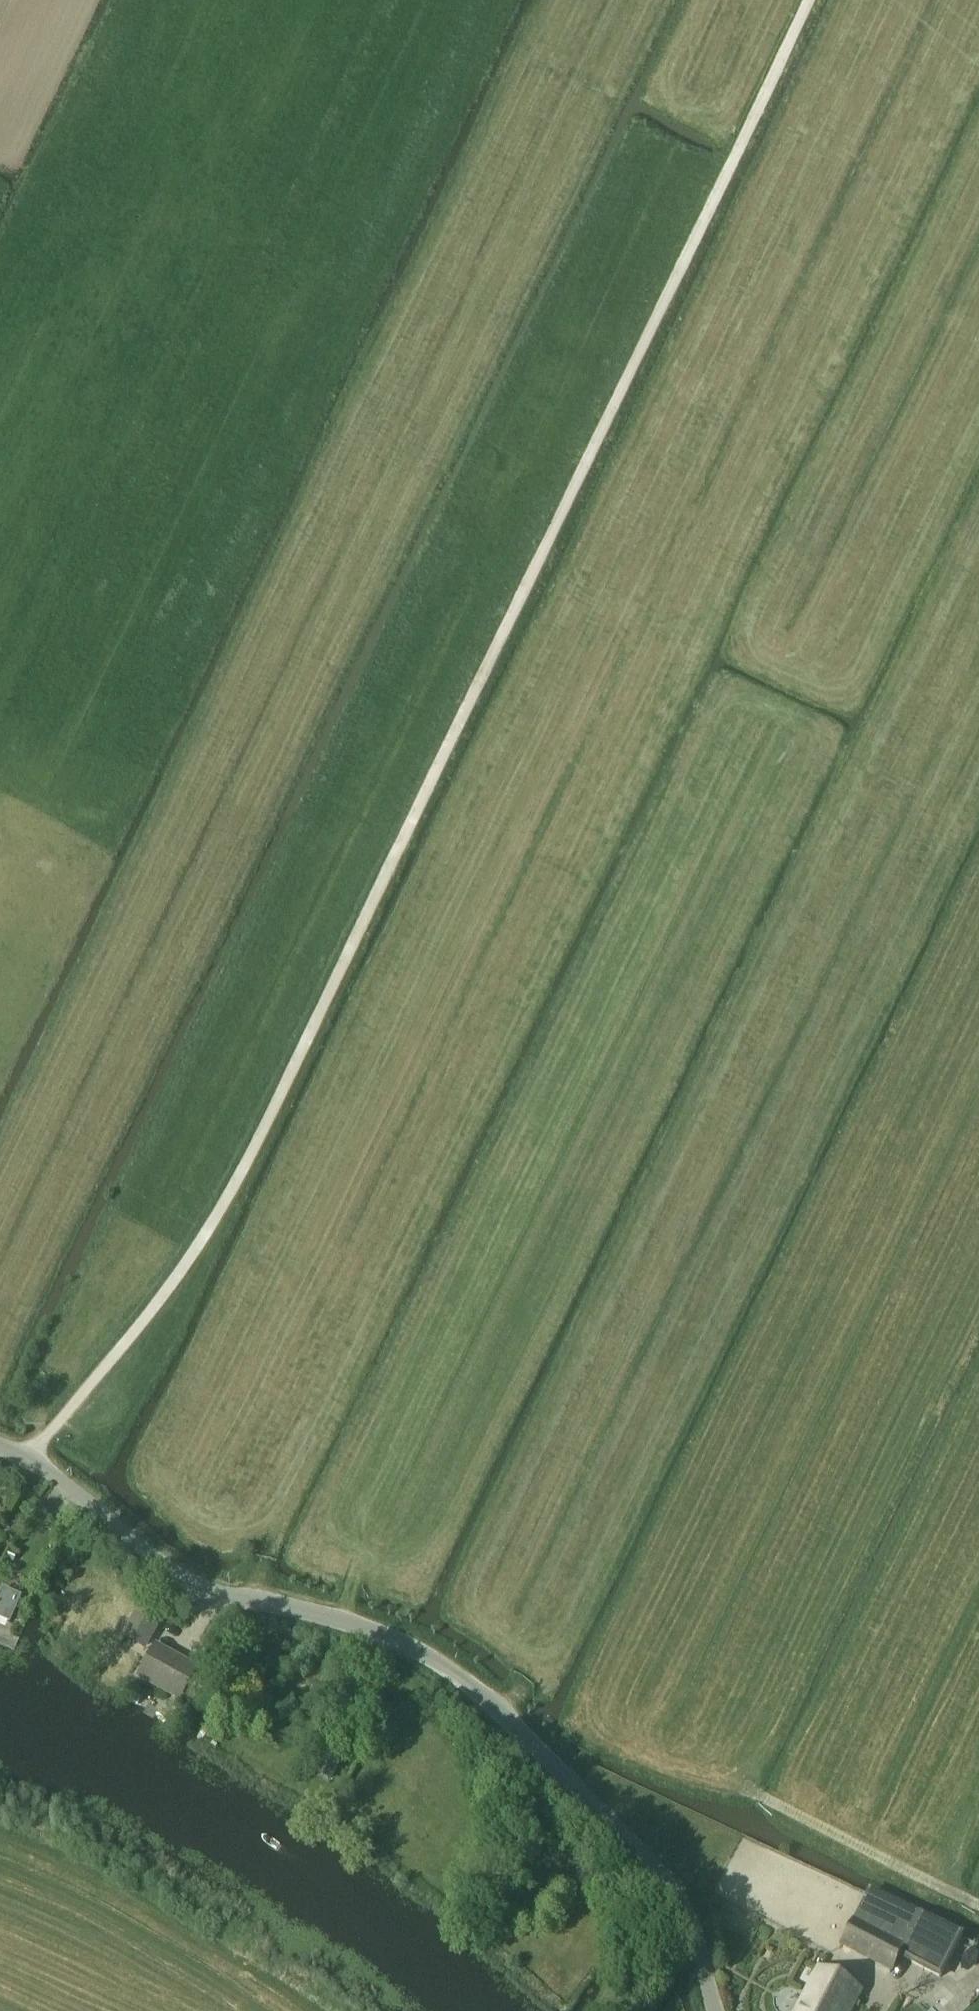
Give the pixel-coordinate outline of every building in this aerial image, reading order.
[(8,1621),(19,1596),(3,1589),(0,1595),(0,1617),(8,1621)] [(121,1639),(145,1652),(157,1628),(133,1616),(121,1639)] [(198,1668),(155,1645),(136,1680),(179,1703),(198,1668)] [(333,1780),(342,1764),(329,1758),(321,1773),(333,1780)] [(890,1972),(909,1936),(859,1909),(840,1945),(890,1972)] [(858,1992),(818,1972),(797,2010),(848,2010),(858,1992)]
